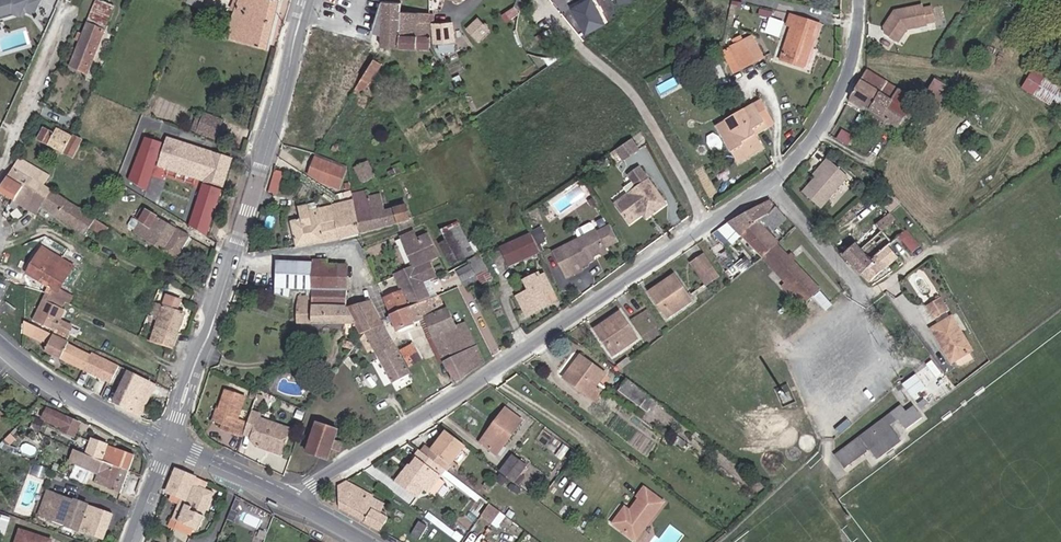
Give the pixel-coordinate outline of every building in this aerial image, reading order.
[(2,18),(18,13),(18,14),(22,7),(26,8),(33,12),(39,0),(0,0),(0,17),(2,18)] [(101,30),(111,7),(106,5),(108,0),(98,0),(98,2),(96,1),(87,24),(101,30)] [(280,0),(233,0),(229,11),(233,12),(223,37),(267,49),(280,0)] [(884,23),(885,30),(898,36),(902,26),(927,17),(927,16),(935,13),(931,0),(927,0),(922,2),(921,0),(916,0),(897,6),(898,10),(896,14),(889,15),(884,23)] [(380,46),(396,47),(398,11),(400,2),(379,1),(370,31),(380,34),(380,46)] [(584,2),(569,9),(583,35),(597,27),(584,2)] [(894,7),(889,15),(896,14),(898,10),(897,6),(894,7)] [(396,47),(429,49),(429,25),(415,25),(415,12),(398,11),(396,47)] [(415,25),(429,25),(429,12),(415,12),(415,25)] [(478,16),(465,28),(479,42),(492,30),(478,16)] [(771,16),(765,31),(778,36),(784,21),(771,16)] [(809,53),(817,26),(788,18),(786,26),(789,27),(779,61),(808,68),(812,53),(809,53)] [(453,22),(432,23),(433,43),(454,42),(453,22)] [(105,32),(101,30),(87,24),(86,24),(68,67),(87,76),(105,32)] [(314,26),(307,51),(331,58),(325,80),(354,89),(373,57),(376,53),(372,44),(314,26)] [(766,56),(757,38),(745,44),(754,62),(766,56)] [(739,69),(754,62),(745,44),(743,41),(729,49),(739,69)] [(739,69),(729,49),(721,52),(731,73),(739,69)] [(373,57),(354,89),(361,93),(368,81),(371,82),(382,63),(373,57)] [(868,70),(849,97),(895,128),(913,100),(868,70)] [(1027,70),(1017,87),(1060,112),(1060,111),(1060,90),(1027,70)] [(939,106),(951,89),(935,79),(924,96),(939,106)] [(750,131),(763,123),(752,104),(714,127),(736,164),(761,150),(753,137),(750,131)] [(195,135),(202,113),(197,112),(189,133),(195,135)] [(195,135),(215,142),(222,121),(202,113),(195,135)] [(155,131),(159,122),(141,116),(138,124),(155,131)] [(767,129),(763,123),(750,131),(753,137),(767,129)] [(82,140),(73,135),(71,138),(55,129),(52,133),(42,128),(36,140),(73,158),(82,140)] [(135,133),(123,163),(121,167),(136,172),(148,138),(135,133)] [(631,138),(614,149),(622,161),(639,150),(631,138)] [(176,211),(174,218),(187,225),(208,232),(231,160),(167,141),(159,166),(206,182),(201,200),(194,198),(188,215),(176,211)] [(17,156),(12,165),(11,166),(33,180),(26,191),(36,197),(44,185),(49,175),(17,156)] [(315,156),(310,170),(324,175),(341,180),(345,167),(315,156)] [(822,208),(849,175),(829,158),(823,165),(825,167),(818,177),(810,186),(817,192),(811,198),(822,208)] [(376,175),(368,161),(353,168),(360,183),(376,175)] [(825,167),(823,165),(815,175),(818,177),(825,167)] [(11,166),(0,186),(0,195),(34,216),(39,209),(51,189),(44,185),(36,197),(26,191),(33,180),(11,166)] [(153,171),(166,176),(168,170),(155,166),(153,171)] [(867,167),(864,171),(869,175),(873,171),(867,167)] [(279,193),(282,170),(274,169),(270,191),(279,193)] [(631,223),(640,217),(646,213),(651,219),(665,209),(638,170),(630,177),(632,179),(635,177),(642,186),(617,202),(624,212),(631,223)] [(341,180),(324,175),(321,183),(338,189),(341,180)] [(817,192),(810,186),(804,192),(811,198),(817,192)] [(101,242),(110,228),(99,221),(51,189),(39,209),(95,243),(98,240),(101,242)] [(353,200),(360,235),(410,222),(406,206),(384,211),(380,195),(368,197),(367,191),(352,194),(353,200)] [(763,224),(781,209),(772,199),(729,223),(740,235),(742,233),(762,255),(775,244),(776,243),(761,225),(763,224)] [(332,205),(339,239),(360,235),(353,200),(332,205)] [(617,202),(613,205),(620,215),(624,212),(617,202)] [(290,222),(295,247),(339,239),(332,205),(315,208),(315,210),(307,211),(306,205),(302,205),(303,212),(298,213),(300,220),(290,222)] [(771,232),(788,217),(781,209),(763,224),(771,232)] [(176,260),(189,238),(145,211),(131,234),(176,260)] [(858,241),(845,252),(870,280),(882,269),(898,256),(889,244),(901,235),(914,250),(921,244),(892,211),(878,223),(883,229),(863,247),(858,241)] [(646,213),(640,217),(644,223),(651,219),(646,213)] [(458,262),(468,258),(475,255),(459,220),(442,228),(446,238),(458,262)] [(578,241),(552,257),(568,283),(583,273),(580,270),(588,265),(584,260),(587,258),(591,259),(600,253),(605,250),(604,248),(619,240),(611,225),(596,234),(591,226),(588,225),(576,232),(575,236),(578,241)] [(442,255),(429,231),(417,236),(414,230),(399,235),(412,267),(430,260),(442,255)] [(542,252),(530,231),(498,245),(509,266),(526,259),(537,255),(542,252)] [(449,266),(458,262),(446,238),(442,240),(443,252),(449,266)] [(796,293),(805,303),(818,292),(793,264),(793,263),(787,257),(775,244),(762,255),(786,282),(779,288),(787,296),(790,293),(793,297),(796,293)] [(706,282),(720,274),(705,252),(692,261),(706,282)] [(468,258),(470,262),(476,272),(486,267),(479,253),(475,255),(468,258)] [(793,263),(793,264),(796,261),(789,254),(787,257),(793,263)] [(537,255),(526,259),(528,265),(539,260),(537,255)] [(44,294),(64,303),(74,281),(41,260),(41,259),(36,256),(24,273),(24,276),(44,288),(46,285),(48,287),(44,294)] [(275,259),(273,292),(289,298),(290,288),(312,289),(311,303),(323,304),(326,261),(275,259)] [(412,267),(392,274),(399,291),(424,281),(431,278),(437,275),(430,260),(412,267)] [(338,289),(340,265),(341,262),(326,261),(323,304),(347,304),(348,289),(338,289)] [(476,272),(470,262),(456,268),(461,280),(476,273),(476,272)] [(273,292),(274,276),(244,265),(240,280),(273,292)] [(349,265),(340,265),(338,289),(348,289),(349,265)] [(516,295),(526,316),(553,302),(549,295),(555,292),(544,271),(540,273),(538,270),(523,278),(528,289),(516,295)] [(464,286),(479,279),(476,273),(461,280),(464,286)] [(692,300),(675,273),(649,291),(666,317),(692,300)] [(430,298),(438,295),(431,278),(424,281),(430,298)] [(399,291),(384,297),(383,298),(390,315),(430,298),(424,281),(399,291)] [(430,298),(390,315),(396,331),(418,320),(423,318),(444,362),(454,382),(485,359),(466,322),(455,326),(448,308),(452,306),(446,292),(438,295),(430,298)] [(819,292),(814,297),(826,310),(831,305),(819,292)] [(44,294),(42,298),(62,308),(64,303),(44,294)] [(924,305),(933,320),(951,309),(941,294),(924,305)] [(149,343),(172,351),(183,314),(175,311),(178,301),(163,296),(149,343)] [(62,308),(42,298),(32,321),(67,338),(73,327),(61,321),(65,312),(61,310),(62,308)] [(371,300),(347,304),(355,324),(360,334),(366,331),(382,321),(371,300)] [(355,324),(347,304),(323,304),(311,303),(311,322),(355,324)] [(893,309),(885,314),(893,325),(900,319),(893,309)] [(638,337),(620,310),(595,328),(612,353),(638,337)] [(947,344),(957,360),(959,360),(968,364),(979,358),(975,349),(955,314),(932,327),(943,346),(947,344)] [(423,318),(418,320),(438,364),(444,362),(423,318)] [(82,372),(91,353),(23,320),(22,337),(45,348),(43,353),(82,372)] [(399,353),(382,321),(366,331),(391,381),(408,372),(406,367),(399,353)] [(952,363),(957,360),(947,344),(943,346),(952,363)] [(411,347),(399,353),(406,367),(419,360),(411,347)] [(589,396),(599,383),(608,372),(580,352),(562,376),(589,396)] [(91,353),(82,372),(110,385),(119,367),(91,353)] [(943,374),(935,362),(927,367),(936,379),(943,374)] [(140,418),(156,385),(128,371),(112,404),(140,418)] [(916,376),(903,386),(911,398),(925,388),(916,376)] [(647,409),(655,399),(627,378),(619,388),(647,409)] [(605,387),(599,383),(589,396),(595,400),(605,387)] [(242,438),(247,423),(238,420),(244,398),(223,391),(217,411),(213,423),(220,425),(228,428),(227,433),(242,438)] [(916,405),(920,410),(934,400),(930,395),(916,405)] [(523,419),(507,407),(480,441),(490,448),(494,444),(501,449),(523,419)] [(901,407),(837,453),(846,466),(871,448),(895,430),(890,424),(897,419),(905,430),(921,419),(913,408),(905,413),(901,407)] [(75,439),(80,425),(47,410),(42,419),(59,427),(57,431),(75,439)] [(281,450),(289,426),(250,412),(247,423),(244,430),(253,433),(251,436),(257,442),(267,445),(268,443),(272,445),(271,447),(281,450)] [(336,449),(339,441),(333,439),(336,429),(316,422),(306,449),(327,457),(330,447),(336,449)] [(445,427),(429,447),(452,463),(467,444),(445,427)] [(902,441),(895,430),(871,448),(879,458),(902,441)] [(84,455),(128,473),(133,461),(132,459),(108,449),(108,447),(90,439),(84,455)] [(452,463),(429,447),(424,443),(419,449),(420,449),(447,470),(452,463)] [(447,470),(420,449),(414,456),(417,458),(411,468),(413,469),(409,474),(403,471),(396,482),(417,498),(425,488),(440,499),(452,482),(444,474),(447,470)] [(120,494),(128,473),(84,455),(73,450),(68,464),(74,466),(69,478),(83,483),(89,472),(98,476),(94,484),(120,494)] [(501,469),(515,480),(527,465),(513,453),(501,469)] [(195,474),(175,465),(165,490),(172,493),(169,501),(176,504),(168,525),(191,534),(194,527),(198,529),(213,491),(204,486),(192,481),(195,474)] [(207,480),(195,474),(192,481),(204,486),(207,480)] [(357,485),(339,476),(327,483),(320,496),(380,529),(387,516),(368,505),(375,489),(360,480),(357,485)] [(650,486),(643,495),(660,507),(667,499),(650,486)] [(41,505),(50,508),(54,495),(46,492),(41,505)] [(54,495),(50,508),(45,519),(103,539),(112,516),(54,495)] [(660,507),(643,495),(633,507),(627,503),(614,519),(636,537),(660,507)] [(490,503),(482,515),(491,522),(500,510),(490,503)] [(0,513),(0,534),(6,536),(13,517),(0,513)] [(419,537),(427,525),(419,520),(411,532),(419,537)] [(19,531),(16,541),(49,541),(19,531)]
